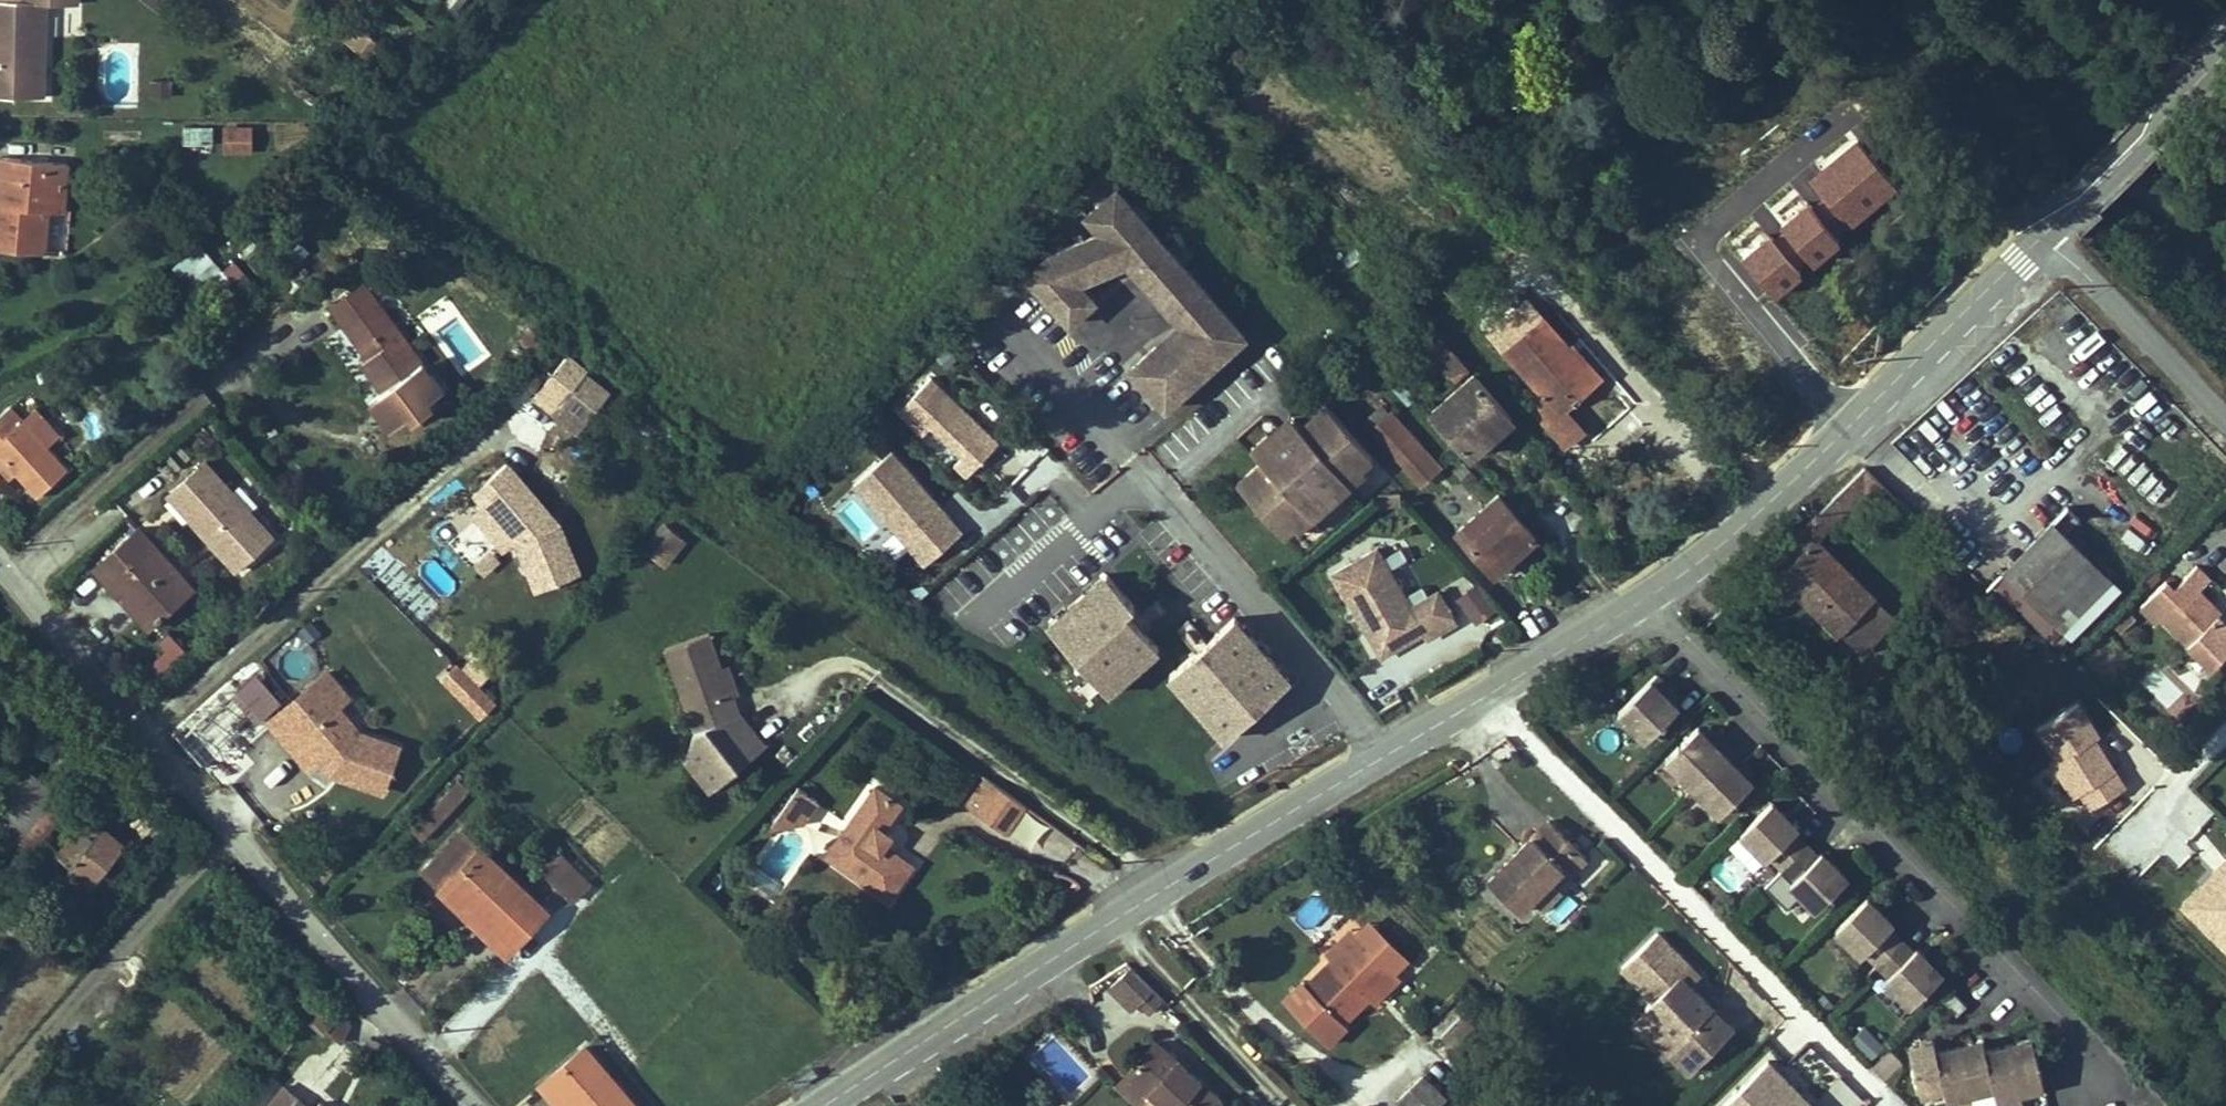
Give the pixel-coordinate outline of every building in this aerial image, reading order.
[(0,0),(0,97),(26,98),(28,5),(60,6),(60,0),(11,0),(0,0)] [(160,11),(170,0),(146,0),(160,11)] [(284,10),(290,0),(265,0),(284,10)] [(223,151),(253,152),(253,124),(224,123),(223,151)] [(182,142),(212,143),(212,125),(182,124),(182,142)] [(0,163),(0,254),(35,256),(39,213),(55,215),(59,167),(0,163)] [(1246,329),(1116,182),(1086,209),(1101,225),(1052,250),(1027,272),(1070,320),(1095,298),(1078,280),(1127,256),(1180,316),(1172,353),(1160,340),(1135,362),(1170,401),(1195,379),(1203,341),(1216,355),(1246,329)] [(288,232),(276,248),(298,264),(310,248),(288,232)] [(193,298),(243,273),(237,260),(216,270),(204,245),(174,260),(193,298)] [(350,324),(382,303),(369,284),(337,305),(350,324)] [(442,393),(382,303),(350,324),(372,358),(361,365),(380,393),(368,401),(387,429),(405,417),(412,428),(433,414),(426,403),(442,393)] [(1603,369),(1554,309),(1515,342),(1548,381),(1533,394),(1571,440),(1593,421),(1572,395),(1603,369)] [(553,343),(536,329),(525,343),(542,357),(553,343)] [(1447,335),(1438,343),(1446,352),(1455,345),(1447,335)] [(584,434),(612,385),(560,356),(532,404),(584,434)] [(1517,413),(1474,361),(1435,394),(1477,445),(1517,413)] [(1004,437),(930,372),(899,407),(928,433),(932,428),(961,453),(955,461),(970,474),(1004,437)] [(1356,474),(1379,454),(1332,401),(1306,423),(1311,428),(1299,438),(1287,425),(1276,435),(1279,438),(1264,452),(1268,457),(1243,479),(1289,532),(1300,522),(1297,519),(1312,506),(1327,493),(1330,496),(1341,486),(1339,483),(1353,470),(1356,474)] [(1370,430),(1367,433),(1414,485),(1430,471),(1413,453),(1420,448),(1388,413),(1386,416),(1375,404),(1359,419),(1370,430)] [(3,409),(0,412),(0,452),(38,493),(61,471),(3,409)] [(1299,438),(1311,428),(1306,423),(1299,415),(1287,425),(1299,438)] [(1264,452),(1279,438),(1276,435),(1273,431),(1257,445),(1264,452)] [(967,528),(892,446),(851,483),(926,565),(967,528)] [(237,486),(236,488),(205,455),(163,495),(237,573),(281,532),(237,486)] [(1898,509),(1913,495),(1882,462),(1867,476),(1879,488),(1898,509)] [(560,535),(556,521),(511,469),(478,498),(490,511),(494,508),(527,546),(520,548),(535,599),(580,586),(565,533),(560,535)] [(1348,494),(1363,481),(1356,474),(1353,470),(1339,483),(1341,486),(1348,494)] [(1879,488),(1867,476),(1835,506),(1847,518),(1879,488)] [(1330,496),(1327,493),(1312,506),(1321,516),(1336,503),(1330,496)] [(1538,537),(1499,493),(1484,506),(1475,495),(1462,506),(1473,518),(1461,528),(1499,571),(1538,537)] [(865,538),(877,525),(847,496),(835,509),(865,538)] [(1321,516),(1312,506),(1297,519),(1300,522),(1306,529),(1321,516)] [(1847,518),(1835,506),(1780,557),(1846,628),(1856,619),(1885,592),(1830,534),(1847,518)] [(494,508),(490,511),(520,548),(527,546),(494,508)] [(2140,549),(2156,527),(2137,513),(2121,536),(2140,549)] [(2049,518),(2006,562),(2068,623),(2111,579),(2049,518)] [(676,529),(650,559),(664,572),(690,542),(676,529)] [(196,592),(157,548),(138,565),(120,545),(95,568),(113,588),(122,579),(144,603),(133,613),(151,633),(196,592)] [(1357,560),(1365,573),(1347,583),(1387,653),(1429,628),(1433,635),(1461,618),(1444,588),(1417,604),(1383,545),(1357,560)] [(482,575),(501,561),(490,547),(472,561),(482,575)] [(2167,606),(2216,656),(2225,646),(2225,603),(2205,581),(2217,569),(2201,552),(2174,578),(2164,568),(2137,594),(2158,616),(2167,606)] [(1357,560),(1339,570),(1347,583),(1365,573),(1357,560)] [(1163,643),(1132,607),(1139,601),(1111,570),(1053,621),(1112,688),(1163,643)] [(122,579),(113,588),(133,613),(144,603),(122,579)] [(1456,597),(1475,624),(1498,608),(1478,581),(1456,597)] [(1907,615),(1885,592),(1856,619),(1877,641),(1907,615)] [(1156,620),(1171,606),(1162,595),(1146,609),(1156,620)] [(1229,731),(1293,674),(1239,613),(1175,670),(1229,731)] [(723,664),(708,623),(667,638),(692,708),(712,701),(733,693),(723,664)] [(160,672),(186,649),(171,633),(145,656),(160,672)] [(440,678),(477,720),(498,702),(481,682),(495,669),(476,647),(440,678)] [(723,664),(733,693),(741,690),(731,661),(723,664)] [(1653,730),(1685,699),(1679,692),(1671,684),(1677,679),(1663,665),(1625,702),(1653,730)] [(254,724),(283,700),(257,670),(228,695),(254,724)] [(331,677),(326,682),(348,707),(353,702),(331,677)] [(1684,687),(1677,679),(1671,684),(1679,692),(1684,687)] [(294,710),(315,733),(306,740),(325,762),(333,770),(335,768),(345,779),(387,795),(404,751),(365,737),(342,711),(348,707),(326,682),(294,710)] [(2048,719),(2063,697),(2051,689),(2036,711),(2048,719)] [(2033,728),(2083,811),(2129,783),(2079,700),(2033,728)] [(718,718),(712,701),(692,708),(698,726),(718,718)] [(315,733),(294,710),(275,727),(314,771),(325,762),(306,740),(315,733)] [(714,784),(766,742),(740,710),(718,718),(698,726),(689,752),(714,784)] [(1699,778),(1737,741),(1725,729),(1719,734),(1711,726),(1704,719),(1672,751),(1699,778)] [(1725,729),(1717,720),(1711,726),(1719,734),(1725,729)] [(1726,806),(1759,774),(1753,768),(1744,760),(1750,754),(1737,741),(1699,778),(1726,806)] [(1758,763),(1750,754),(1744,760),(1753,768),(1758,763)] [(42,758),(9,800),(50,830),(82,788),(42,758)] [(998,784),(985,774),(964,802),(976,812),(998,784)] [(429,843),(470,787),(454,775),(413,831),(429,843)] [(1028,804),(998,784),(976,812),(1005,834),(1028,804)] [(821,802),(801,785),(774,822),(803,825),(821,802)] [(878,789),(824,861),(886,906),(913,870),(890,854),(897,844),(883,835),(902,807),(878,789)] [(1812,836),(1800,824),(1805,821),(1779,794),(1747,825),(1773,852),(1777,848),(1788,860),(1812,836)] [(100,806),(70,843),(108,872),(138,835),(100,806)] [(1026,809),(1012,833),(1033,846),(1048,822),(1026,809)] [(1549,809),(1493,872),(1525,901),(1565,855),(1572,862),(1588,845),(1549,809)] [(1822,902),(1854,871),(1828,844),(1824,848),(1812,836),(1788,860),(1800,871),(1796,875),(1822,902)] [(540,910),(483,849),(438,891),(455,910),(466,900),(506,942),(540,910)] [(586,884),(556,854),(537,873),(568,903),(586,884)] [(1907,933),(1896,921),(1900,917),(1874,891),(1842,922),(1868,949),(1872,945),(1883,957),(1907,933)] [(1331,953),(1357,930),(1348,920),(1322,943),(1331,953)] [(1700,974),(1690,964),(1700,954),(1666,922),(1631,957),(1664,989),(1656,997),(1689,1028),(1680,1038),(1702,1060),(1745,1017),(1700,974)] [(1390,968),(1357,930),(1331,953),(1304,977),(1338,1014),(1364,992),(1390,968)] [(1917,999),(1949,968),(1923,941),(1919,945),(1907,933),(1883,957),(1895,968),(1891,972),(1917,999)] [(1710,964),(1700,954),(1690,964),(1700,974),(1710,964)] [(1163,999),(1132,967),(1112,986),(1131,1005),(1139,997),(1151,1010),(1163,999)] [(1398,976),(1390,968),(1364,992),(1371,1000),(1398,976)] [(1689,1028),(1656,997),(1642,1011),(1675,1043),(1680,1038),(1689,1028)] [(1425,1030),(1438,1042),(1463,1016),(1450,1004),(1425,1030)] [(1866,1025),(1854,1035),(1872,1056),(1884,1046),(1866,1025)] [(1156,1030),(1132,1053),(1140,1060),(1129,1071),(1154,1096),(1164,1105),(1221,1105),(1216,1089),(1156,1030)] [(1951,1081),(1942,1045),(1940,1034),(1915,1040),(1926,1087),(1951,1081)] [(2002,1091),(1991,1045),(1989,1034),(1965,1040),(1980,1098),(2002,1093),(2002,1091)] [(2052,1092),(2038,1034),(2014,1039),(2029,1098),(2052,1092)] [(2029,1098),(2014,1039),(1991,1045),(2002,1091),(2002,1093),(2005,1104),(2029,1098)] [(1980,1098),(1965,1040),(1942,1045),(1951,1081),(1953,1091),(1956,1104),(1980,1098)] [(587,1045),(542,1081),(559,1103),(567,1097),(574,1105),(636,1105),(587,1045)] [(1873,1065),(1887,1077),(1902,1060),(1888,1048),(1873,1065)] [(1140,1060),(1132,1053),(1114,1072),(1146,1104),(1154,1096),(1129,1071),(1140,1060)] [(1769,1055),(1718,1105),(1820,1105),(1769,1055)] [(274,1092),(270,1098),(279,1105),(375,1105),(338,1075),(328,1086),(299,1064),(274,1092)] [(1420,1073),(1391,1099),(1397,1105),(1425,1105),(1439,1094),(1420,1073)] [(559,1103),(562,1105),(574,1105),(567,1097),(559,1103)]
